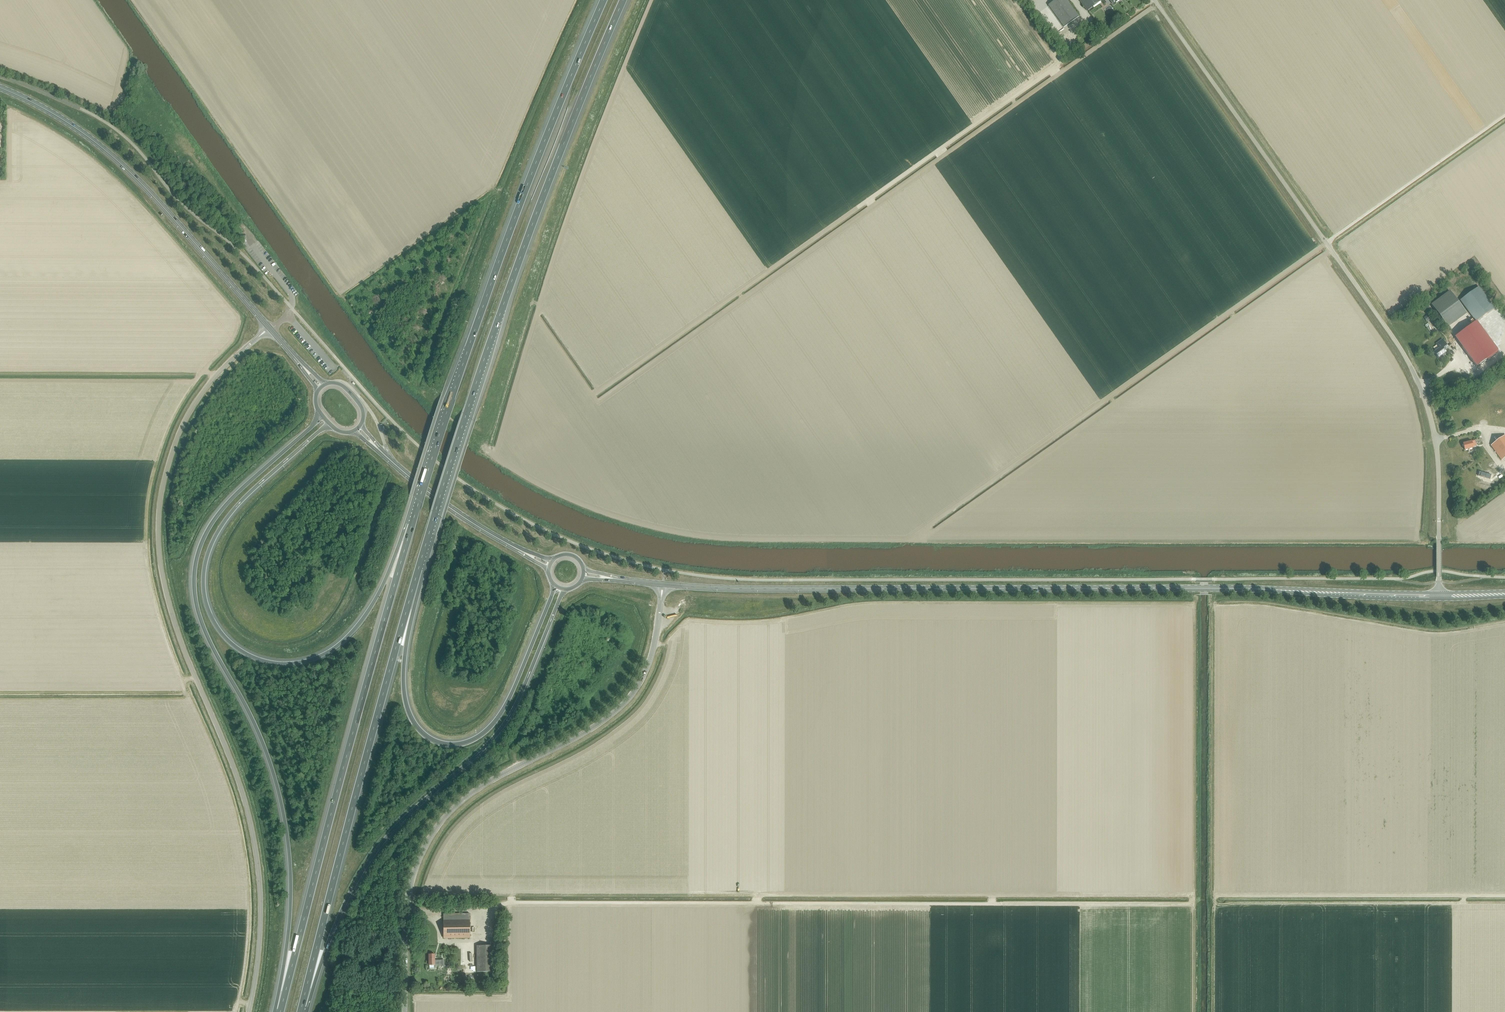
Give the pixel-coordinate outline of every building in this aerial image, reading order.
[(1048,5),(1064,27),(1079,16),(1067,0),(1055,0),(1048,5)] [(1101,0),(1079,0),(1087,11),(1101,0)] [(1476,322),(1495,308),(1479,286),(1460,300),(1476,322)] [(1451,292),(1432,306),(1447,326),(1466,313),(1451,292)] [(1476,366),(1498,351),(1484,331),(1462,347),(1476,366)] [(1439,348),(1434,352),(1439,358),(1446,352),(1445,351),(1449,348),(1442,339),(1436,344),(1439,348)] [(446,429),(448,429),(447,427),(435,417),(433,418),(434,419),(446,429)] [(467,446),(468,445),(468,444),(456,434),(454,434),(454,435),(467,446)] [(1504,457),(1504,435),(1491,445),(1502,460),(1504,457)] [(1473,446),(1476,445),(1475,440),(1472,441),(1463,443),(1465,450),(1474,447),(1473,446)] [(439,456),(439,455),(439,454),(426,443),(425,443),(424,444),(424,445),(425,445),(437,456),(438,456),(439,456)] [(460,472),(460,471),(460,470),(447,460),(446,460),(445,461),(445,462),(446,462),(458,472),(459,472),(460,472)] [(430,481),(430,480),(418,470),(417,470),(417,471),(430,481)] [(451,497),(451,496),(439,486),(438,486),(438,487),(438,488),(451,497)] [(470,938),(470,920),(470,913),(443,914),(443,920),(444,938),(470,938)] [(495,946),(477,946),(477,972),(495,972),(495,946)] [(442,960),(439,960),(435,960),(435,954),(429,954),(429,965),(435,965),(435,966),(442,966),(442,960)]
